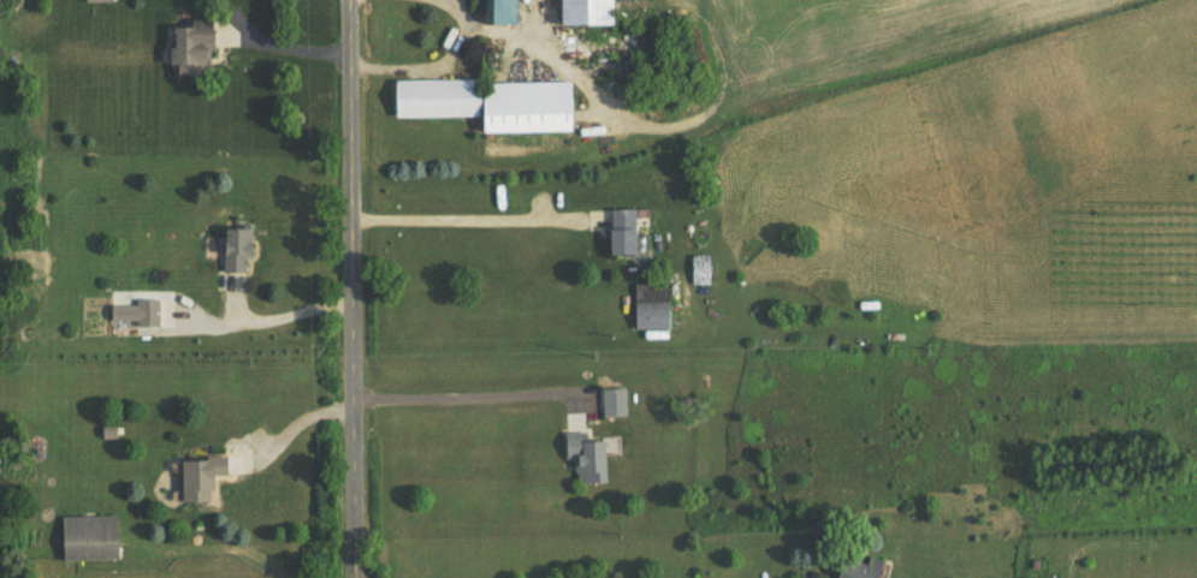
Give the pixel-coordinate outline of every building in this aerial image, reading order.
[(505,24),(505,0),(480,0),(480,24),(505,24)] [(617,27),(617,0),(563,0),(563,27),(617,27)] [(219,20),(174,21),(175,76),(220,75),(219,20)] [(575,82),(398,83),(398,119),(488,118),(488,134),(576,133),(575,82)] [(644,209),(617,209),(617,255),(644,255),(644,209)] [(224,273),(249,272),(249,254),(258,254),(258,227),(224,227),(224,273)] [(161,328),(161,299),(136,299),(136,328),(161,328)] [(634,303),(634,329),(673,329),(673,303),(634,303)] [(613,483),(612,435),(564,436),(565,459),(579,459),(580,484),(613,483)] [(215,502),(215,476),(230,476),(230,459),(185,459),(185,502),(215,502)] [(62,561),(120,560),(120,516),(61,516),(62,561)] [(889,565),(845,558),(842,577),(887,577),(889,565)]
